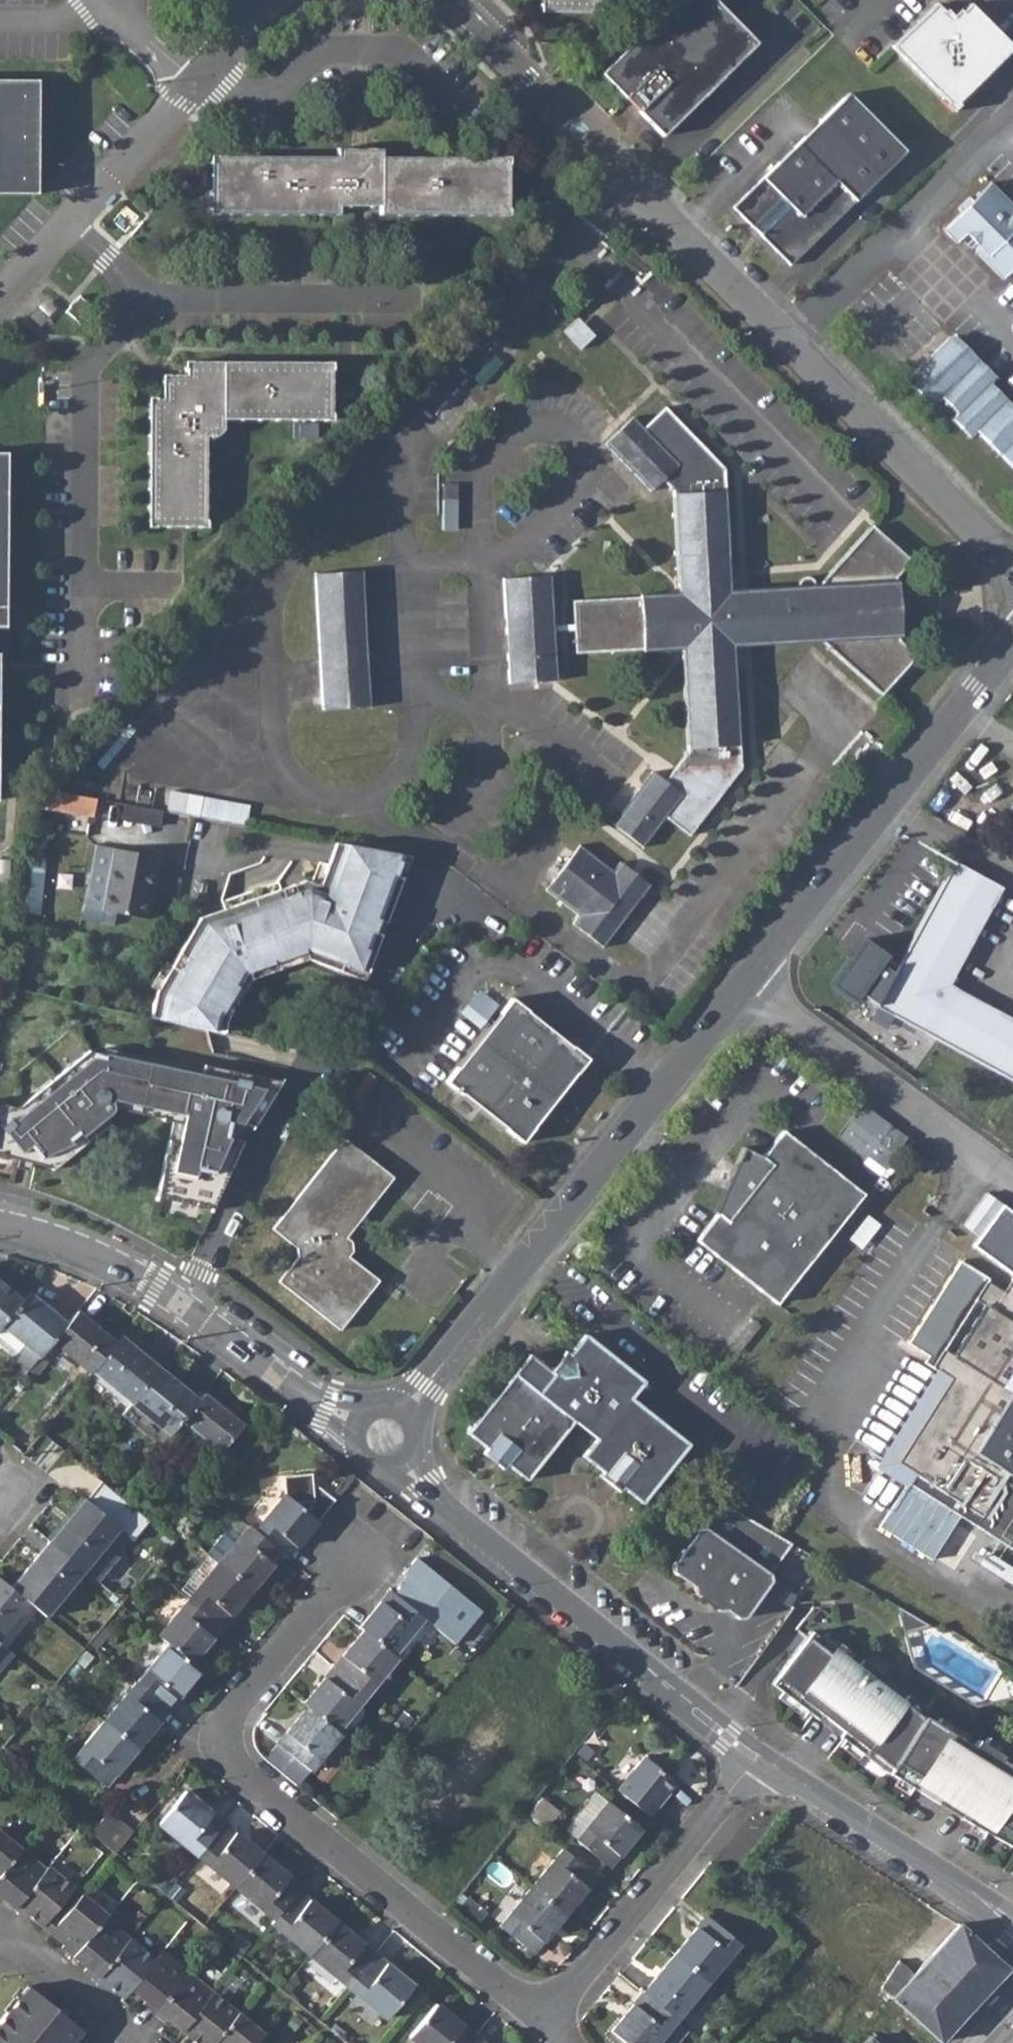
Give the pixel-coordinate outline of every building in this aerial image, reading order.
[(541,6),(546,11),(592,11),(598,6),(598,0),(542,0),(541,6)] [(662,135),(732,64),(687,19),(698,8),(690,0),(675,0),(601,73),(626,98),(628,96),(640,107),(637,110),(662,135)] [(732,64),(756,41),(714,0),(690,0),(698,8),(687,19),(732,64)] [(945,19),(943,13),(934,4),(890,47),(945,103),(943,105),(950,113),(957,105),(955,103),(1011,49),(969,5),(960,13),(958,15),(958,19),(945,19)] [(945,19),(958,19),(958,15),(960,13),(958,11),(951,17),(945,11),(943,13),(945,19)] [(36,194),(37,80),(0,79),(0,193),(36,194)] [(905,151),(847,93),(732,207),(789,265),(905,151)] [(337,157),(216,156),(211,161),(211,208),(216,213),(339,213),(339,205),(380,205),(380,213),(503,213),(508,208),(508,162),(503,157),(382,157),(382,149),(363,149),(337,149),(337,157)] [(990,182),(972,200),(968,197),(957,208),(961,211),(942,229),(955,242),(965,232),(967,234),(962,241),(969,247),(971,247),(975,243),(977,245),(975,251),(1002,278),(1012,267),(1012,217),(1010,214),(1012,211),(1012,205),(990,182)] [(94,308),(78,295),(75,300),(66,311),(81,324),(94,308)] [(563,331),(580,349),(594,335),(578,317),(563,331)] [(1008,421),(1012,416),(1012,413),(985,385),(991,380),(949,336),(905,380),(931,406),(940,397),(957,413),(951,419),(969,437),(975,430),(1012,469),(1012,426),(1008,421)] [(186,366),(186,375),(186,383),(181,383),(171,393),(171,398),(163,398),(154,398),(149,403),(149,521),(154,526),(200,526),(205,521),(205,436),(207,436),(223,421),(223,418),(326,419),(331,413),(331,366),(326,361),(191,361),(186,366)] [(163,380),(163,398),(171,398),(171,393),(181,383),(186,383),(186,375),(168,375),(163,380)] [(679,594),(573,600),(574,623),(574,630),(576,652),(681,646),(688,750),(665,780),(652,770),(612,822),(643,846),(666,817),(689,835),(741,767),(735,646),(822,641),(881,694),(916,655),(899,640),(898,617),(903,616),(902,598),(897,598),(896,576),(911,559),(871,524),(819,583),(815,584),(813,579),(806,575),(798,580),(797,585),(731,589),(724,467),(666,405),(644,426),(633,415),(605,442),(650,490),(662,479),(672,490),(679,594)] [(223,421),(207,436),(215,436),(223,428),(223,421)] [(314,573),(319,657),(367,654),(362,570),(314,573)] [(551,575),(502,578),(508,682),(556,680),(553,631),(553,624),(551,575)] [(367,654),(319,657),(322,709),(370,706),(367,654)] [(96,797),(39,788),(36,806),(93,815),(96,797)] [(198,817),(245,826),(249,805),(202,796),(198,817)] [(125,819),(163,823),(164,807),(127,803),(125,819)] [(155,991),(150,1016),(223,1031),(229,1014),(221,1010),(235,987),(242,991),(249,978),(247,971),(303,951),(306,958),(362,979),(409,856),(334,842),(318,884),(304,879),(204,914),(198,916),(155,991)] [(651,885),(620,861),(613,869),(580,844),(546,888),(579,914),(572,922),(603,946),(651,885)] [(159,856),(112,847),(101,908),(143,916),(151,871),(156,872),(157,865),(159,856)] [(954,861),(902,954),(891,954),(880,975),(885,985),(874,1005),(1012,1081),(1012,1018),(949,983),(1002,887),(954,861)] [(28,875),(40,876),(42,864),(30,862),(28,875)] [(143,916),(148,917),(156,872),(151,871),(143,916)] [(40,876),(28,875),(23,916),(36,917),(40,876)] [(247,971),(249,978),(306,958),(303,951),(247,971)] [(221,1010),(229,1014),(242,991),(235,987),(221,1010)] [(588,1058),(511,997),(444,1081),(521,1142),(588,1058)] [(165,1138),(155,1188),(182,1194),(181,1201),(209,1207),(239,1138),(235,1137),(238,1122),(246,1124),(251,1100),(267,1101),(280,1079),(204,1063),(202,1073),(87,1049),(17,1107),(0,1103),(0,1154),(45,1165),(68,1146),(73,1151),(109,1122),(104,1116),(107,1113),(110,1109),(108,1100),(161,1110),(159,1118),(169,1120),(175,1121),(172,1139),(165,1138)] [(251,1100),(246,1124),(252,1125),(267,1101),(251,1100)] [(889,1169),(912,1137),(861,1102),(839,1134),(889,1169)] [(169,1120),(165,1138),(172,1139),(175,1121),(169,1120)] [(235,1137),(239,1138),(246,1124),(238,1122),(235,1137)] [(750,1199),(746,1196),(727,1220),(717,1212),(696,1238),(776,1302),(864,1193),(784,1129),(762,1156),(772,1163),(754,1187),(757,1190),(750,1199)] [(393,1176),(343,1137),(271,1227),(295,1246),(296,1256),(277,1280),(338,1329),(378,1279),(342,1251),(340,1242),(393,1176)] [(45,1165),(53,1167),(73,1151),(68,1146),(45,1165)] [(746,1196),(750,1199),(757,1190),(754,1187),(746,1196)] [(181,1201),(182,1194),(155,1188),(154,1196),(181,1201)] [(1001,1203),(985,1191),(962,1224),(978,1235),(1001,1203)] [(1002,1292),(985,1282),(973,1299),(983,1305),(951,1354),(942,1348),(931,1366),(948,1377),(894,1462),(913,1473),(907,1482),(1012,1550),(1012,1275),(1002,1292)] [(17,1303),(3,1291),(7,1287),(0,1282),(0,1324),(17,1303)] [(3,1291),(17,1303),(20,1299),(7,1287),(3,1291)] [(27,1291),(20,1299),(17,1303),(0,1324),(23,1343),(39,1356),(51,1341),(66,1323),(27,1291)] [(115,1342),(76,1310),(66,1323),(51,1341),(89,1372),(91,1370),(115,1342)] [(537,1391),(572,1418),(595,1437),(654,1483),(687,1441),(629,1396),(642,1379),(584,1332),(568,1352),(564,1349),(549,1368),(528,1352),(513,1372),(537,1391)] [(159,1367),(120,1335),(115,1342),(91,1370),(115,1390),(112,1394),(127,1406),(130,1402),(159,1367)] [(12,1357),(28,1369),(39,1356),(23,1343),(12,1357)] [(197,1399),(159,1367),(130,1402),(168,1434),(181,1418),(197,1399)] [(537,1391),(513,1372),(466,1431),(486,1446),(482,1451),(502,1466),(506,1462),(525,1477),(572,1418),(537,1391)] [(241,1424),(203,1392),(197,1399),(181,1418),(220,1450),(241,1424)] [(120,1413),(159,1445),(168,1434),(130,1402),(127,1406),(120,1413)] [(654,1483),(595,1437),(582,1454),(602,1469),(599,1473),(618,1489),(621,1485),(641,1500),(654,1483)] [(282,1475),(284,1493),(254,1530),(281,1551),(287,1556),(335,1499),(320,1487),(313,1487),(312,1481),(310,1472),(282,1475)] [(127,1534),(84,1499),(49,1541),(83,1570),(92,1577),(127,1534)] [(790,1542),(721,1501),(704,1526),(697,1528),(671,1564),(672,1571),(692,1586),(693,1589),(699,1593),(704,1593),(706,1602),(715,1601),(715,1605),(722,1609),(725,1609),(738,1617),(744,1616),(770,1579),(769,1572),(790,1542)] [(254,1530),(236,1516),(228,1526),(239,1536),(218,1562),(251,1588),(281,1551),(254,1530)] [(83,1570),(49,1541),(10,1587),(26,1601),(34,1607),(45,1616),(83,1570)] [(182,1589),(190,1596),(218,1562),(210,1555),(182,1589)] [(482,1610),(416,1556),(388,1590),(421,1616),(455,1644),(482,1610)] [(251,1588),(218,1562),(190,1596),(188,1598),(220,1625),(251,1588)] [(139,1580),(146,1586),(156,1574),(149,1568),(139,1580)] [(0,1579),(0,1633),(15,1614),(26,1601),(10,1587),(0,1579)] [(421,1616),(388,1590),(359,1626),(363,1629),(392,1653),(421,1616)] [(220,1625),(188,1598),(157,1635),(167,1643),(190,1662),(220,1625)] [(15,1614),(23,1621),(34,1607),(26,1601),(15,1614)] [(930,1624),(897,1605),(905,1633),(930,1624)] [(886,1763),(891,1767),(887,1773),(936,1803),(941,1797),(964,1811),(960,1818),(971,1824),(1012,1847),(1012,1768),(1000,1760),(1003,1756),(978,1741),(973,1749),(924,1719),(930,1711),(925,1707),(910,1695),(904,1702),(883,1685),(888,1678),(865,1660),(859,1667),(815,1632),(830,1613),(821,1606),(816,1607),(798,1628),(809,1637),(772,1683),(818,1719),(821,1714),(843,1731),(839,1736),(862,1754),(867,1748),(880,1758),(886,1763)] [(392,1653),(363,1629),(333,1666),(366,1693),(396,1656),(392,1653)] [(190,1662),(167,1643),(135,1682),(168,1708),(200,1670),(190,1662)] [(75,1661),(83,1668),(93,1656),(85,1650),(75,1661)] [(366,1693),(333,1666),(303,1703),(307,1706),(336,1730),(340,1733),(348,1740),(352,1735),(340,1725),(366,1693)] [(168,1708),(135,1682),(103,1720),(136,1747),(168,1708)] [(336,1730),(307,1706),(277,1743),(292,1755),(304,1765),(310,1770),(340,1733),(336,1730)] [(396,1718),(407,1727),(413,1719),(403,1710),(396,1718)] [(136,1747),(103,1720),(72,1758),(104,1786),(136,1747)] [(7,1764),(14,1756),(2,1746),(0,1748),(0,1758),(7,1764)] [(880,1758),(867,1748),(862,1754),(875,1764),(887,1773),(891,1767),(886,1763),(880,1758)] [(285,1763),(298,1773),(304,1765),(292,1755),(285,1763)] [(617,1790),(650,1816),(661,1802),(658,1800),(674,1781),(644,1756),(617,1790)] [(223,1822),(185,1790),(158,1823),(196,1854),(223,1822)] [(641,1828),(608,1802),(596,1792),(576,1816),(587,1826),(577,1839),(576,1840),(609,1867),(641,1828)] [(560,1811),(544,1797),(530,1814),(546,1828),(560,1811)] [(936,1803),(960,1818),(964,1811),(941,1797),(936,1803)] [(114,1852),(132,1830),(108,1811),(90,1833),(114,1852)] [(565,1829),(577,1839),(587,1826),(576,1816),(565,1829)] [(262,1853),(223,1822),(196,1854),(235,1886),(262,1853)] [(0,1832),(0,1873),(20,1848),(0,1832)] [(20,1848),(0,1873),(0,1897),(14,1908),(45,1869),(20,1848)] [(595,1875),(563,1849),(531,1887),(564,1914),(595,1875)] [(301,1885),(262,1853),(235,1886),(274,1918),(297,1889),(301,1885)] [(73,1887),(48,1866),(45,1869),(14,1908),(25,1917),(27,1914),(41,1926),(50,1915),(73,1887)] [(151,1883),(156,1887),(163,1879),(158,1875),(151,1883)] [(171,1886),(163,1879),(156,1887),(165,1893),(171,1886)] [(564,1914),(531,1887),(499,1925),(532,1953),(564,1914)] [(336,1921),(297,1889),(274,1918),(270,1922),(309,1954),(336,1921)] [(106,1914),(80,1893),(58,1921),(49,1932),(63,1944),(61,1947),(72,1956),(104,1917),(106,1914)] [(457,1907),(468,1917),(473,1910),(462,1901),(457,1907)] [(41,1926),(49,1932),(58,1921),(50,1915),(41,1926)] [(203,1925),(209,1930),(217,1920),(211,1915),(203,1925)] [(739,1942),(707,1915),(675,1953),(707,1981),(739,1942)] [(129,1938),(104,1917),(72,1956),(86,1967),(83,1970),(95,1980),(129,1938)] [(375,1953),(336,1921),(309,1954),(348,1985),(375,1953)] [(984,1947),(958,1923),(913,1973),(898,1959),(880,1987),(938,2041),(1006,1967),(993,1955),(997,1950),(988,1942),(984,1947)] [(155,1959),(129,1938),(95,1980),(106,1989),(109,1986),(123,1998),(130,1989),(155,1959)] [(188,1971),(162,1950),(155,1959),(130,1989),(145,2001),(142,2003),(154,2012),(188,1971)] [(413,1984),(375,1953),(348,1985),(386,2017),(413,1984)] [(643,1992),(675,2019),(685,2008),(693,2014),(715,1987),(707,1981),(675,1953),(643,1992)] [(213,1991),(188,1971),(154,2012),(165,2022),(168,2019),(181,2030),(213,1991)] [(28,1986),(0,2019),(0,2042),(70,2042),(81,2030),(28,1986)] [(213,1991),(181,2030),(195,2041),(194,2042),(213,2042),(238,2012),(213,1991)] [(611,2030),(626,2042),(675,2042),(687,2029),(675,2019),(643,1992),(611,2030)] [(437,2003),(409,2036),(418,2042),(468,2042),(475,2035),(437,2003)] [(238,2012),(213,2042),(256,2042),(264,2032),(238,2012)] [(330,2029),(340,2038),(345,2032),(334,2023),(330,2029)] [(708,2042),(714,2042),(718,2039),(708,2030),(702,2037),(708,2042)] [(475,2035),(468,2042),(485,2042),(475,2035)]
